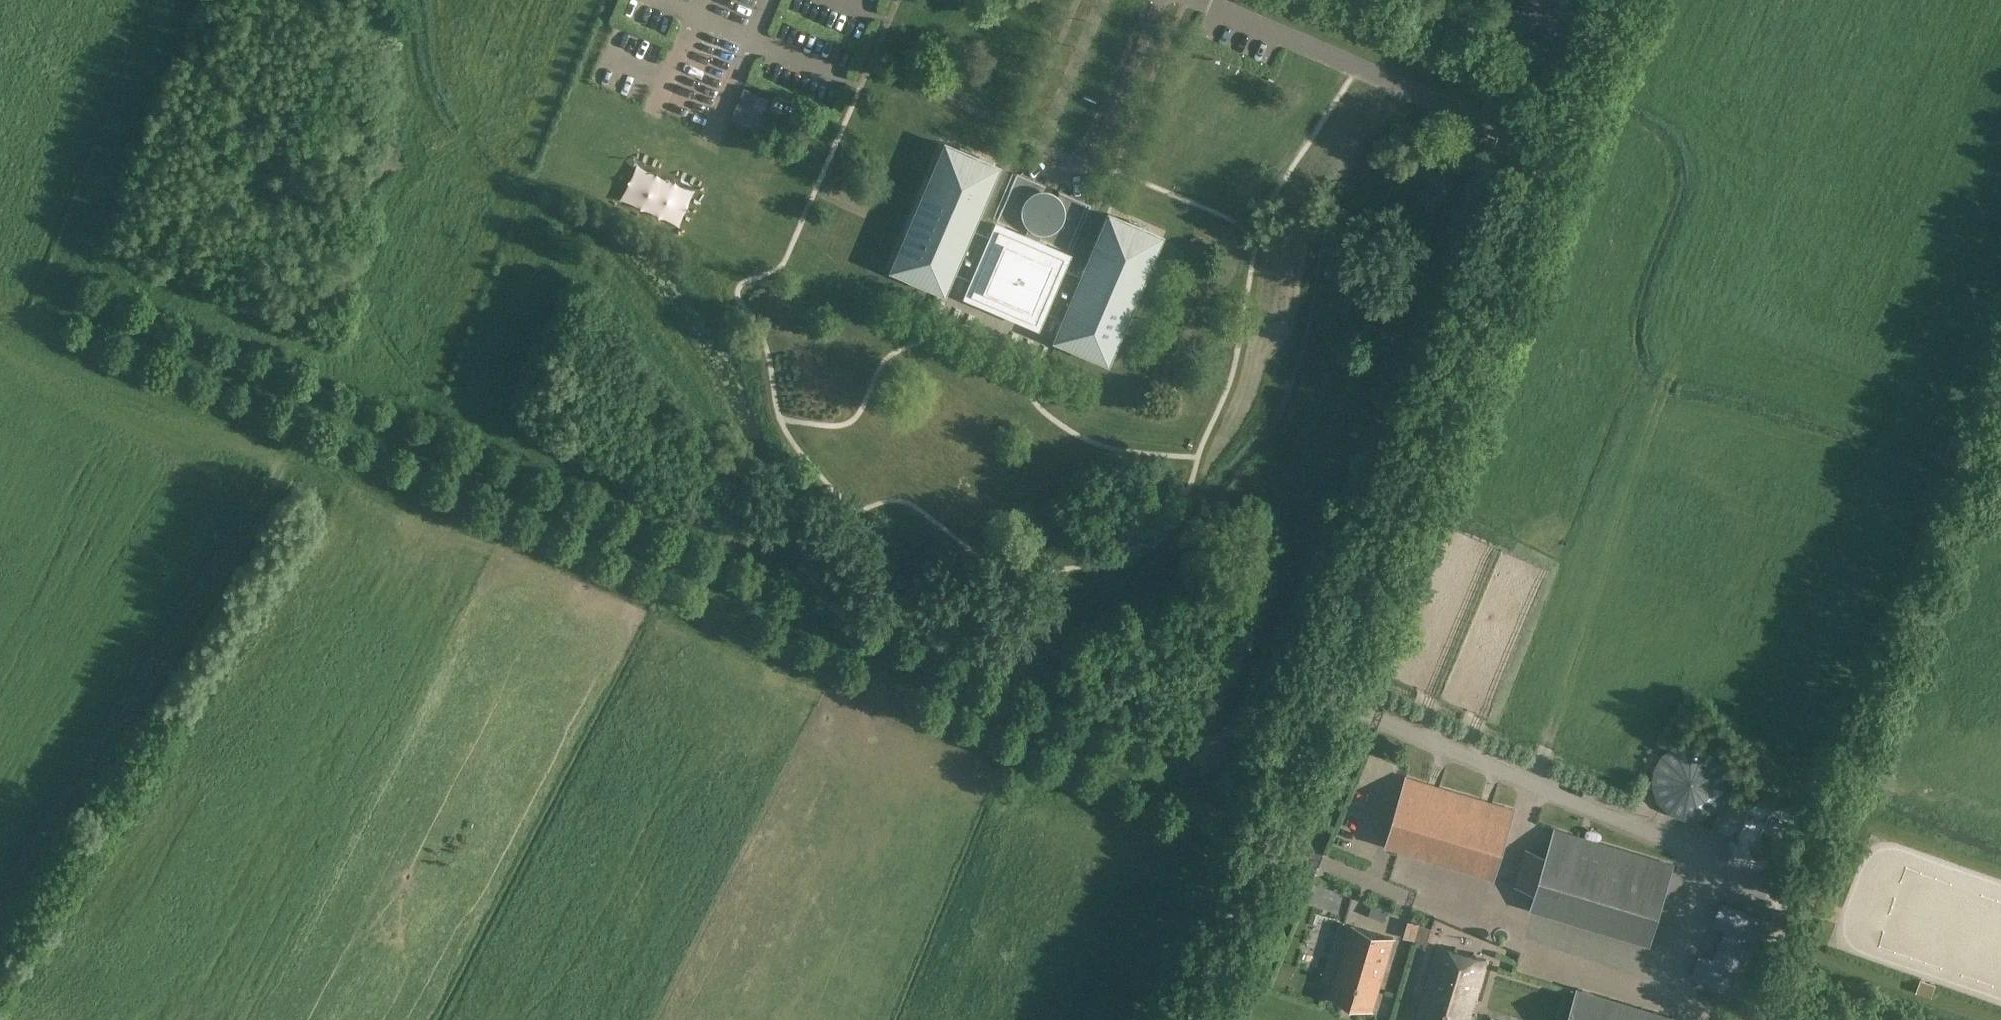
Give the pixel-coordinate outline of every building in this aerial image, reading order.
[(736,98),(757,107),(764,93),(743,83),(736,98)] [(757,107),(736,98),(729,113),(751,122),(757,107)] [(1019,174),(998,223),(993,235),(969,225),(995,164),(947,143),(933,175),(929,173),(904,231),(908,233),(895,265),(907,270),(905,274),(929,285),(931,280),(943,285),(950,269),(974,279),(969,291),(1036,320),(1042,308),(1065,318),(1058,335),(1070,340),(1068,344),(1092,355),(1094,350),(1106,355),(1120,324),(1124,326),(1149,268),(1145,266),(1159,234),(1110,214),(1084,274),(1060,264),(1087,203),(1019,174)] [(1691,742),(1675,745),(1663,755),(1655,769),(1654,784),(1659,799),(1670,811),(1684,817),(1700,817),(1714,810),(1725,798),(1729,783),(1728,767),(1720,754),(1707,745),(1691,742)] [(1517,806),(1405,774),(1385,843),(1496,876),(1517,806)] [(1528,845),(1516,884),(1537,890),(1655,927),(1675,863),(1556,826),(1548,851),(1528,845)] [(1717,968),(1698,960),(1692,976),(1726,991),(1741,997),(1772,923),(1758,917),(1723,902),(1716,918),(1735,925),(1717,968)] [(1394,936),(1353,924),(1331,995),(1372,1008),(1394,936)] [(1441,945),(1418,1019),(1468,1019),(1487,959),(1441,945)] [(1578,986),(1567,1019),(1675,1019),(1676,1016),(1578,986)]
